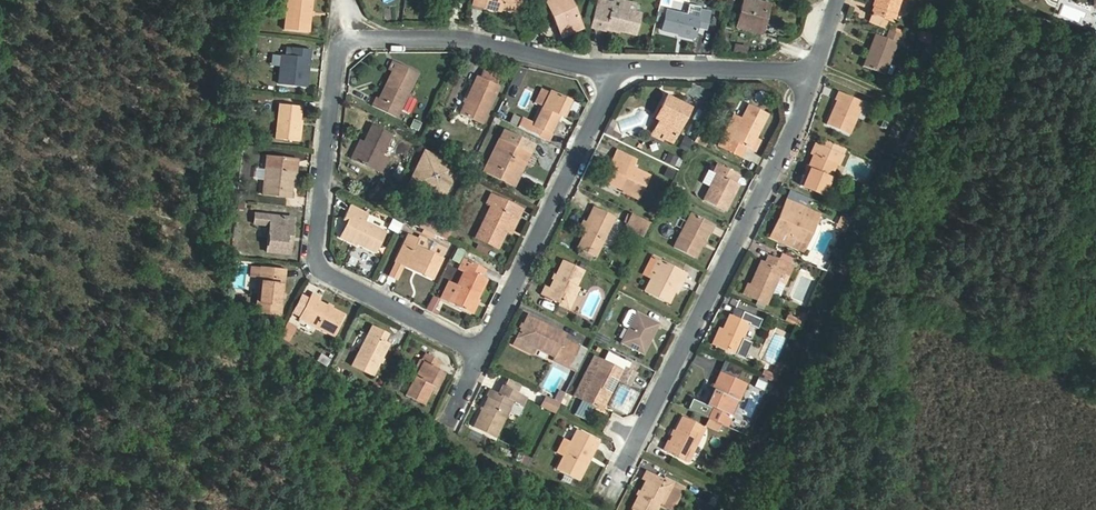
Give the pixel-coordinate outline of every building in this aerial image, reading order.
[(285,35),(310,38),(313,1),(309,0),(288,0),(285,35)] [(503,10),(520,14),(524,0),(476,0),(476,4),(503,10)] [(551,15),(556,12),(550,0),(544,0),(551,15)] [(551,15),(562,39),(582,30),(569,0),(550,0),(556,12),(551,15)] [(612,5),(598,2),(591,30),(606,33),(607,30),(625,34),(637,37),(642,16),(634,14),(636,6),(613,0),(612,5)] [(869,18),(885,24),(888,25),(898,0),(875,0),(869,18)] [(769,7),(744,1),(736,30),(733,39),(755,44),(763,16),(767,17),(769,7)] [(502,16),(503,10),(476,4),(474,11),(502,16)] [(704,32),(708,16),(700,14),(700,11),(689,8),(686,19),(667,14),(662,34),(693,42),(696,30),(704,32)] [(755,44),(759,45),(767,17),(763,16),(755,44)] [(869,18),(866,26),(882,33),(885,24),(869,18)] [(927,45),(931,35),(919,31),(915,40),(927,45)] [(901,40),(885,34),(881,43),(871,38),(858,69),(881,78),(894,47),(897,49),(901,40)] [(745,55),(747,46),(733,44),(731,53),(745,55)] [(313,55),(297,53),(296,60),(286,59),(284,89),(309,91),(313,55)] [(390,72),(396,75),(401,66),(394,63),(390,72)] [(401,66),(396,75),(383,101),(379,100),(374,109),(398,121),(421,77),(401,66)] [(478,81),(460,118),(481,129),(499,92),(496,91),(500,81),(486,74),(481,83),(478,81)] [(541,93),(535,107),(543,110),(549,97),(541,93)] [(858,104),(835,94),(831,102),(834,103),(824,126),(845,135),(858,104)] [(561,118),(567,104),(549,95),(549,97),(543,110),(535,128),(521,121),(516,130),(549,146),(553,137),(551,136),(560,118),(561,118)] [(664,99),(659,109),(662,111),(652,132),(662,138),(660,141),(669,146),(686,111),(664,99)] [(567,104),(561,118),(565,120),(571,106),(567,104)] [(265,140),(286,143),(288,126),(289,109),(267,107),(265,140)] [(662,111),(659,109),(644,137),(658,145),(660,141),(662,138),(652,132),(662,111)] [(766,118),(747,109),(745,114),(762,126),(766,118)] [(748,152),(753,142),(762,126),(745,114),(740,123),(728,144),(722,140),(717,150),(738,161),(742,153),(744,149),(748,152)] [(728,144),(740,123),(732,119),(722,140),(728,144)] [(376,131),(369,146),(357,168),(385,182),(394,163),(387,159),(396,141),(376,131)] [(687,148),(690,140),(682,137),(679,145),(687,148)] [(514,190),(520,178),(516,177),(518,171),(522,173),(531,154),(502,140),(485,175),(514,190)] [(744,149),(742,153),(750,157),(757,144),(753,142),(748,152),(744,149)] [(798,190),(821,199),(835,165),(838,167),(844,153),(822,143),(819,150),(812,147),(809,154),(813,155),(808,166),(806,171),(798,190)] [(357,168),(369,146),(365,145),(354,166),(357,168)] [(677,168),(681,159),(667,153),(663,162),(677,168)] [(617,155),(612,165),(616,167),(608,184),(623,192),(621,196),(637,203),(649,182),(632,173),(636,164),(617,155)] [(457,172),(427,157),(413,187),(442,202),(457,172)] [(294,174),(300,174),(301,162),(271,160),(267,197),(295,200),(296,184),(293,184),(294,174)] [(616,167),(612,165),(600,185),(621,196),(623,192),(608,184),(616,167)] [(735,175),(715,165),(710,174),(715,177),(701,202),(721,213),(735,186),(731,184),(735,175)] [(388,201),(392,191),(375,184),(371,194),(388,201)] [(498,251),(506,234),(516,212),(486,196),(482,204),(487,206),(471,238),(498,251)] [(810,205),(798,199),(795,208),(802,211),(798,219),(811,224),(815,217),(807,213),(810,205)] [(795,208),(783,202),(770,232),(801,246),(811,224),(798,219),(802,211),(795,208)] [(577,232),(585,236),(594,220),(612,228),(616,221),(593,209),(587,225),(581,223),(577,232)] [(380,255),(389,237),(369,226),(372,219),(355,210),(351,218),(356,221),(348,238),(360,245),(380,255)] [(516,212),(506,234),(510,236),(521,214),(516,212)] [(834,229),(843,233),(850,217),(841,213),(834,229)] [(295,257),(296,242),(291,242),(293,220),(257,216),(257,225),(273,226),(271,255),(295,257)] [(692,262),(698,250),(701,245),(706,235),(709,228),(689,216),(671,250),(692,262)] [(645,227),(627,218),(621,230),(639,238),(645,227)] [(291,242),(296,242),(299,220),(293,220),(291,242)] [(594,220),(585,236),(578,252),(596,261),(612,228),(594,220)] [(440,239),(444,232),(425,224),(422,230),(440,239)] [(770,232),(765,241),(797,255),(801,246),(770,232)] [(360,245),(348,238),(346,241),(358,248),(360,245)] [(410,238),(401,259),(423,270),(420,275),(432,281),(441,261),(418,249),(420,243),(410,238)] [(788,263),(777,258),(774,264),(785,269),(788,263)] [(423,270),(401,259),(398,263),(420,275),(423,270)] [(774,264),(764,259),(760,267),(755,279),(751,277),(745,289),(741,298),(753,303),(762,307),(767,296),(772,283),(780,287),(788,270),(785,269),(774,264)] [(645,277),(649,279),(659,262),(654,260),(645,277)] [(676,282),(682,284),(685,277),(659,262),(649,279),(642,293),(665,306),(670,295),(676,282)] [(484,272),(465,263),(460,273),(466,276),(451,305),(472,316),(488,283),(480,279),(484,272)] [(560,302),(569,306),(577,290),(575,288),(583,273),(564,264),(557,279),(554,284),(550,291),(547,290),(542,299),(557,308),(560,302)] [(760,267),(756,265),(751,277),(755,279),(760,267)] [(287,274),(264,272),(260,314),(283,317),(287,274)] [(676,282),(670,295),(675,297),(682,284),(676,282)] [(780,287),(772,283),(767,296),(775,299),(780,287)] [(542,299),(547,290),(544,289),(539,297),(542,299)] [(305,319),(340,336),(350,315),(324,302),(326,299),(318,295),(315,300),(307,296),(298,313),(306,317),(305,319)] [(440,301),(435,298),(430,310),(437,314),(438,311),(435,310),(440,301)] [(476,318),(483,303),(480,301),(472,316),(476,318)] [(560,302),(557,308),(555,310),(565,315),(569,306),(560,302)] [(753,303),(750,310),(759,314),(762,307),(753,303)] [(628,331),(636,316),(630,313),(627,314),(621,326),(622,328),(628,331)] [(746,328),(755,332),(758,323),(735,313),(731,321),(728,319),(721,334),(714,351),(732,359),(739,343),(746,328)] [(628,331),(620,345),(642,356),(657,327),(636,316),(628,331)] [(792,322),(783,318),(780,324),(797,331),(802,321),(797,319),(794,317),(792,322)] [(567,340),(531,321),(519,341),(520,341),(536,350),(557,361),(555,365),(569,373),(581,350),(566,343),(567,340)] [(303,327),(293,322),(286,337),(296,342),(303,327)] [(377,380),(383,367),(386,362),(393,347),(387,344),(391,337),(376,330),(356,369),(377,380)] [(712,351),(720,333),(715,331),(708,349),(712,351)] [(536,350),(520,341),(517,348),(533,357),(536,350)] [(740,363),(747,346),(739,343),(732,359),(740,363)] [(431,386),(434,388),(438,390),(445,376),(438,372),(442,363),(429,357),(426,364),(417,380),(408,398),(424,407),(432,392),(428,390),(431,386)] [(638,369),(624,362),(623,364),(607,357),(603,364),(622,373),(623,371),(634,377),(638,369)] [(580,404),(601,363),(593,359),(572,400),(580,404)] [(723,361),(718,370),(735,379),(739,369),(723,361)] [(417,380),(426,364),(421,362),(413,377),(417,380)] [(601,363),(580,404),(597,412),(606,396),(609,398),(617,383),(622,373),(603,364),(601,363)] [(629,390),(635,377),(634,377),(623,371),(622,373),(617,383),(621,386),(629,390)] [(718,377),(711,390),(716,393),(723,378),(718,377)] [(716,393),(711,390),(704,408),(707,410),(703,421),(724,430),(743,387),(723,378),(716,393)] [(507,393),(520,399),(525,391),(512,384),(507,393)] [(525,402),(506,393),(502,401),(492,395),(475,432),(496,443),(514,407),(521,410),(525,402)] [(559,408),(564,399),(557,395),(553,405),(559,408)] [(597,412),(601,414),(609,398),(606,396),(597,412)] [(566,412),(571,402),(564,399),(559,408),(566,412)] [(553,405),(546,402),(541,410),(555,417),(559,408),(553,405)] [(681,419),(674,433),(671,439),(667,446),(664,454),(684,465),(702,430),(681,419)] [(597,445),(575,433),(555,472),(577,484),(597,445)] [(670,492),(659,487),(661,483),(646,476),(641,484),(644,487),(640,496),(637,501),(631,509),(656,509),(659,504),(663,506),(670,492)] [(659,487),(670,492),(672,489),(661,483),(659,487)]
